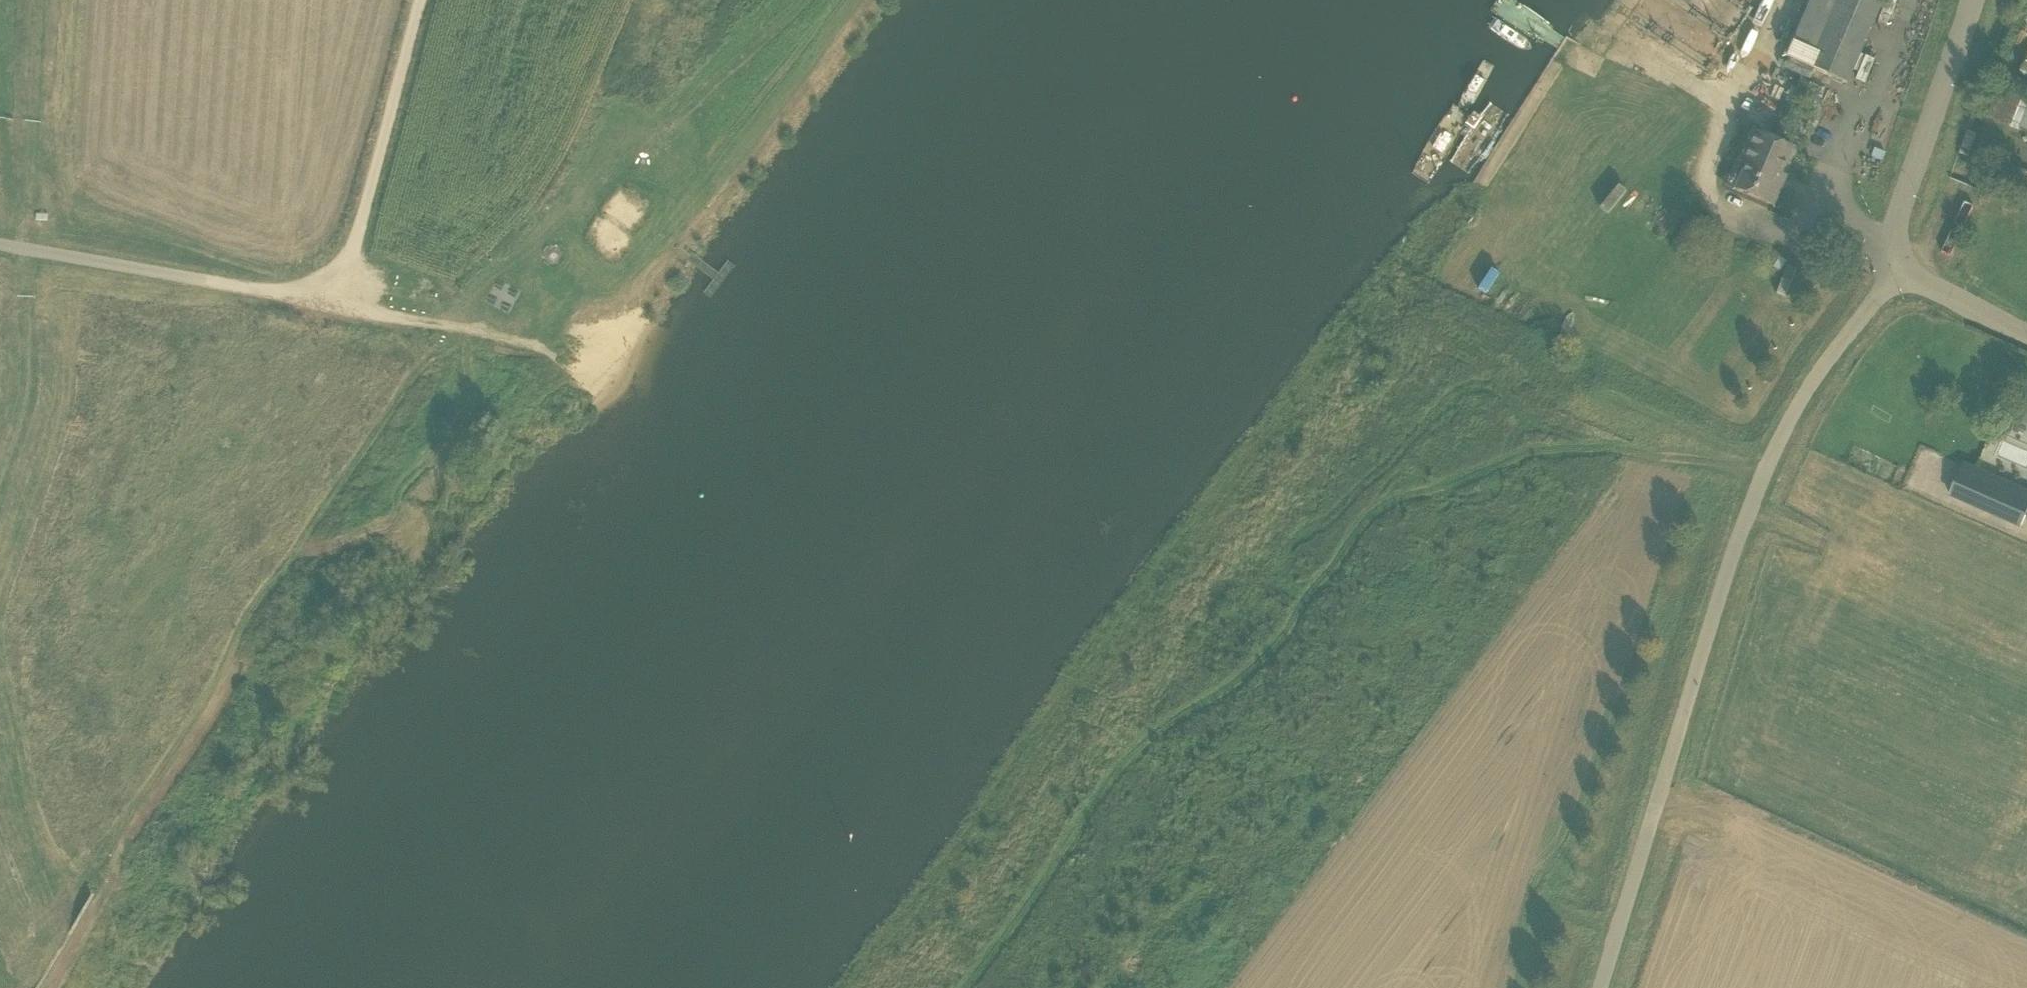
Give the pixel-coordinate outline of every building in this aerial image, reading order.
[(1786,57),(1847,83),(1883,0),(1811,0),(1786,57)] [(2020,99),(2009,120),(2026,130),(2026,102),(2020,99)] [(1790,148),(1754,133),(1741,162),(1747,164),(1736,190),(1772,206),(1782,184),(1776,181),(1790,148)] [(1494,305),(1497,299),(1492,296),(1499,283),(1493,279),(1482,298),(1494,305)] [(2026,514),(2026,492),(1964,464),(1951,495),(2022,526),(2026,514)]
